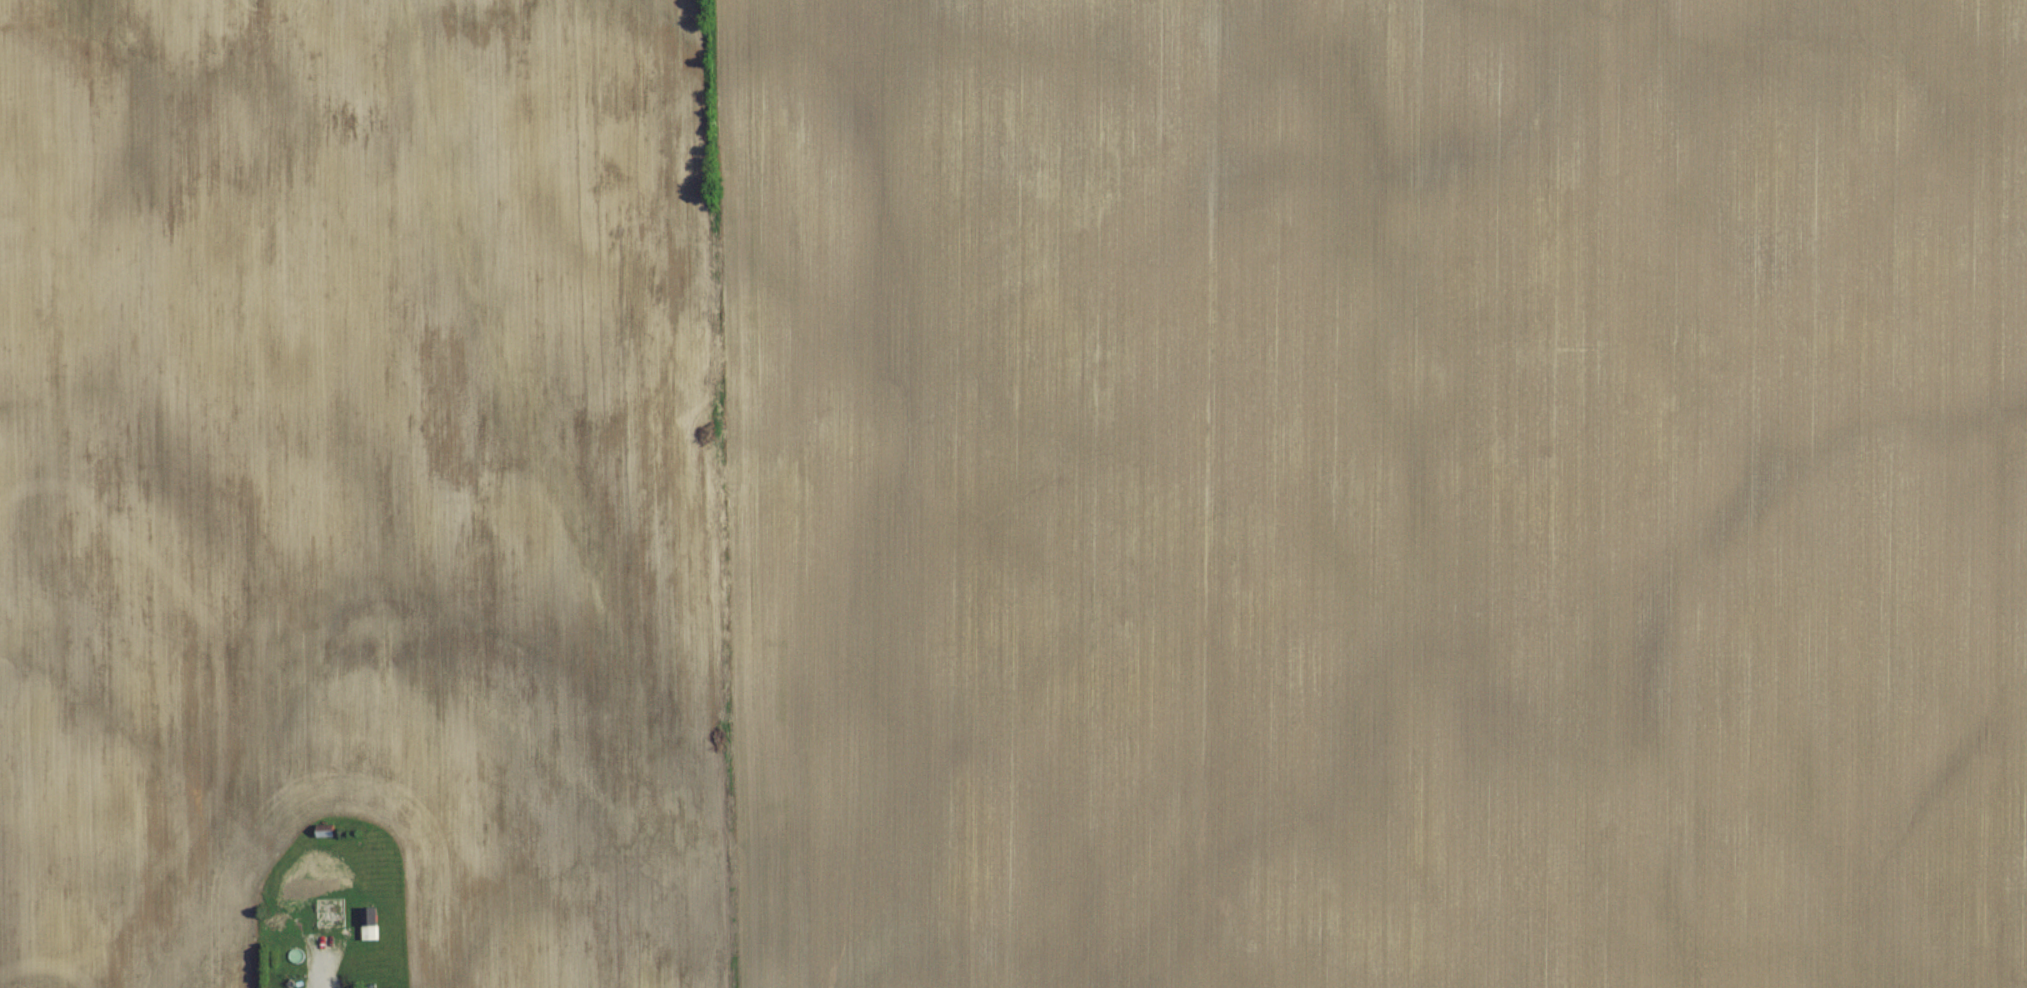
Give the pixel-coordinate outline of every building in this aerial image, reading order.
[(339,939),(339,903),(304,903),(304,939),(339,939)]
